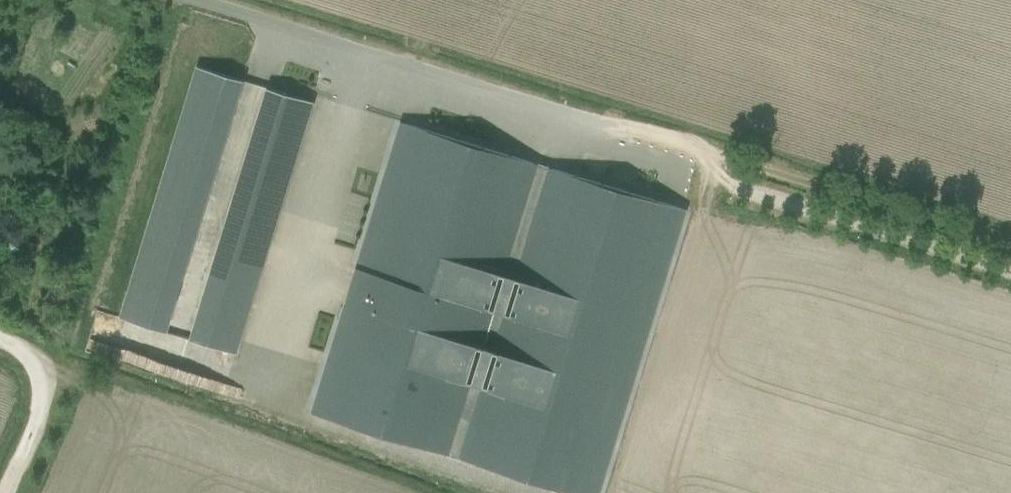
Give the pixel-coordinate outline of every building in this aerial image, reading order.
[(249,82),(198,66),(119,318),(170,333),(249,82)] [(319,103),(268,87),(191,340),(241,355),(319,103)] [(683,209),(401,122),(312,412),(575,492),(596,492),(683,209)]
